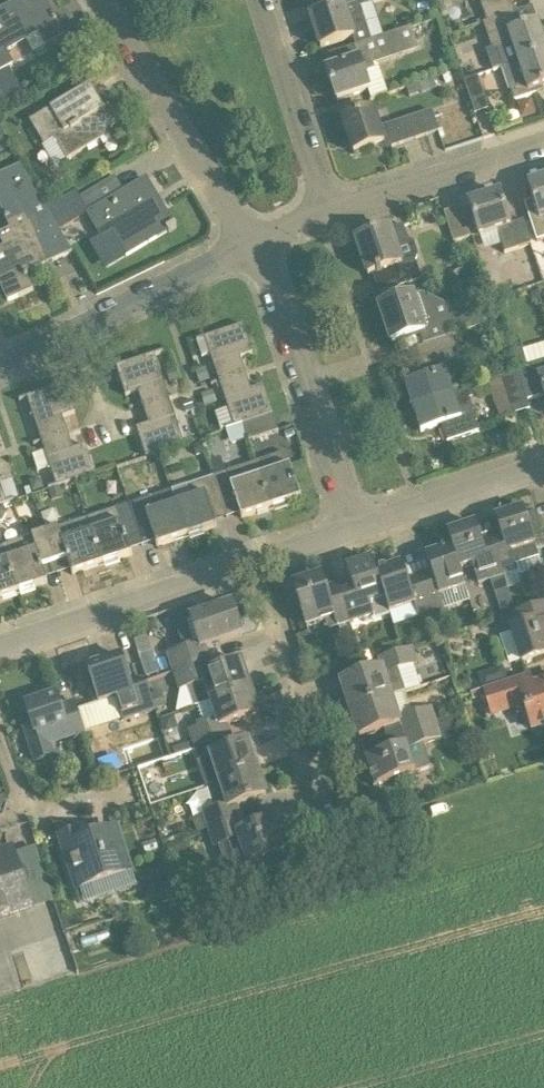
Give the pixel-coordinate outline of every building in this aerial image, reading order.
[(13,67),(5,53),(39,34),(46,48),(64,38),(56,24),(57,23),(54,17),(53,18),(43,0),(26,0),(22,3),(24,6),(15,11),(13,8),(0,15),(0,74),(13,67)] [(362,16),(359,8),(384,0),(350,0),(352,6),(311,19),(321,50),(352,39),(355,48),(371,43),(362,16)] [(442,18),(456,13),(452,0),(436,0),(442,18)] [(488,24),(515,15),(509,0),(482,0),(483,1),(480,3),(488,24)] [(488,24),(483,26),(488,39),(491,50),(486,52),(492,72),(503,69),(503,70),(543,55),(543,41),(538,25),(520,31),(515,15),(488,24)] [(368,92),(360,71),(419,51),(411,29),(371,43),(355,48),(354,48),(359,61),(326,72),(338,105),(339,105),(338,103),(368,92)] [(537,95),(535,91),(543,88),(543,55),(503,70),(514,103),(537,95)] [(475,116),(489,111),(478,78),(465,83),(475,116)] [(423,94),(420,85),(406,90),(409,99),(423,94)] [(0,86),(0,107),(8,103),(0,86)] [(50,111),(30,123),(44,147),(54,141),(67,162),(114,134),(105,119),(104,120),(101,114),(104,112),(90,87),(50,111)] [(538,116),(534,103),(533,100),(517,105),(522,121),(538,116)] [(432,112),(420,116),(380,130),(374,112),(343,123),(354,155),(390,143),(392,149),(439,133),(432,112)] [(73,254),(58,230),(20,169),(0,178),(0,210),(10,231),(0,235),(0,241),(5,253),(0,255),(0,287),(7,303),(33,292),(28,279),(28,278),(27,275),(73,254)] [(115,233),(128,255),(125,256),(126,258),(142,248),(168,233),(169,234),(177,229),(175,225),(173,226),(162,207),(157,210),(151,199),(155,196),(146,181),(123,193),(114,179),(79,200),(87,215),(102,241),(115,233)] [(528,186),(533,203),(525,205),(537,243),(543,241),(543,180),(528,186)] [(469,205),(480,238),(497,232),(505,255),(532,246),(524,222),(510,226),(500,195),(469,205)] [(444,214),(454,244),(471,238),(461,208),(444,214)] [(381,273),(415,262),(418,257),(413,244),(408,241),(404,227),(390,231),(390,230),(355,242),(355,243),(357,243),(368,277),(377,275),(377,276),(381,275),(381,273)] [(479,308),(478,305),(451,315),(449,307),(423,294),(413,297),(379,308),(391,344),(424,333),(428,346),(480,328),(495,322),(488,305),(479,308)] [(504,300),(495,303),(498,314),(507,310),(504,300)] [(220,385),(243,378),(237,361),(253,355),(243,327),(197,343),(197,344),(206,341),(220,385)] [(526,368),(522,351),(513,354),(519,375),(527,402),(543,397),(543,362),(526,368)] [(413,410),(453,396),(447,377),(459,373),(452,352),(420,362),(426,379),(405,386),(413,410)] [(141,393),(147,409),(169,401),(155,358),(163,355),(163,354),(116,369),(126,398),(141,393)] [(167,373),(171,383),(178,381),(175,370),(167,373)] [(200,384),(209,381),(206,370),(196,373),(200,384)] [(519,375),(500,381),(511,417),(530,411),(527,402),(519,375)] [(248,393),(243,378),(220,385),(235,429),(243,426),(273,416),(264,388),(248,393)] [(43,444),(65,436),(59,420),(75,415),(66,387),(19,402),(20,403),(28,400),(43,444)] [(453,396),(413,410),(421,433),(442,427),(447,444),(479,433),(466,392),(453,396)] [(209,408),(218,405),(214,395),(206,398),(209,408)] [(169,401),(147,409),(152,425),(136,430),(146,459),(184,446),(169,401)] [(194,410),(191,402),(182,405),(185,413),(194,410)] [(273,416),(243,426),(249,443),(279,433),(273,416)] [(43,444),(58,488),(95,476),(86,447),(70,453),(65,436),(43,444)] [(205,454),(202,445),(193,448),(197,457),(205,454)] [(256,464),(271,511),(301,501),(286,454),(256,464)] [(213,478),(225,475),(221,460),(209,464),(213,478)] [(225,475),(213,478),(227,519),(228,519),(224,509),(236,505),(242,520),(271,511),(256,464),(225,475)] [(227,519),(213,478),(201,483),(171,492),(187,539),(217,529),(211,513),(223,509),(227,519)] [(29,481),(33,493),(39,491),(45,490),(43,483),(42,482),(36,479),(29,481)] [(61,487),(51,491),(54,499),(64,496),(61,487)] [(187,539),(171,492),(129,506),(139,537),(152,533),(157,549),(187,539)] [(139,537),(129,506),(87,520),(102,567),(132,557),(127,541),(139,537),(142,548),(143,547),(139,537)] [(511,555),(534,547),(535,547),(523,510),(496,519),(501,535),(491,539),(503,577),(516,572),(515,567),(511,555)] [(87,520),(44,534),(55,565),(67,561),(73,577),(102,567),(87,520)] [(503,577),(491,539),(480,542),(474,526),(447,535),(452,548),(459,571),(472,566),(479,585),(490,581),(503,577)] [(29,539),(44,534),(42,528),(27,533),(29,539)] [(54,565),(55,565),(44,534),(29,539),(2,548),(7,562),(18,595),(48,585),(42,569),(54,565)] [(177,562),(191,557),(187,543),(172,548),(177,562)] [(469,603),(459,571),(452,548),(426,556),(434,581),(422,584),(433,620),(447,615),(445,611),(469,603)] [(370,605),(385,600),(376,573),(371,560),(346,569),(350,582),(337,586),(350,624),(374,616),(370,605)] [(7,562),(0,564),(0,601),(18,595),(7,562)] [(433,620),(422,584),(410,588),(402,565),(376,573),(385,600),(390,615),(415,607),(420,624),(433,620)] [(337,586),(326,590),(321,577),(293,587),(307,629),(334,620),(337,629),(350,624),(337,586)] [(503,577),(490,581),(495,596),(508,591),(503,577)] [(502,620),(517,667),(543,658),(543,606),(502,620)] [(192,620),(201,645),(168,657),(174,673),(206,662),(202,650),(242,637),(232,607),(192,620)] [(351,711),(390,698),(405,693),(397,670),(417,664),(412,649),(378,660),(382,671),(342,684),(351,711)] [(360,655),(363,664),(372,661),(369,652),(360,655)] [(153,653),(139,657),(146,679),(160,674),(153,653)] [(117,699),(124,721),(124,722),(155,713),(145,681),(131,686),(124,665),(126,664),(124,658),(87,670),(98,705),(117,699)] [(180,692),(186,689),(193,709),(210,703),(251,690),(242,664),(210,675),(206,662),(174,673),(180,692)] [(484,690),(483,690),(472,694),(474,701),(481,699),(487,718),(523,706),(532,732),(543,728),(543,686),(531,690),(527,676),(508,682),(484,690)] [(471,693),(467,681),(455,685),(458,697),(471,693)] [(228,740),(223,727),(259,715),(251,690),(210,703),(217,723),(189,732),(195,751),(228,740)] [(150,696),(154,709),(164,706),(160,692),(150,696)] [(50,746),(85,734),(75,704),(62,709),(57,695),(26,706),(33,728),(24,730),(36,763),(53,757),(50,746)] [(398,722),(390,698),(351,711),(360,739),(399,726),(403,736),(437,725),(432,710),(398,722)] [(163,735),(178,730),(173,716),(158,721),(163,735)] [(430,770),(422,746),(442,739),(437,725),(403,736),(407,747),(367,760),(376,788),(397,781),(430,770)] [(195,751),(200,764),(207,789),(258,772),(249,746),(232,752),(228,740),(195,751)] [(105,761),(98,763),(103,777),(109,775),(105,761)] [(207,789),(215,813),(203,816),(203,817),(208,831),(241,820),(236,808),(266,798),(258,772),(207,789)] [(208,831),(203,817),(193,821),(197,835),(208,831)] [(247,866),(247,867),(285,854),(275,822),(245,832),(241,820),(208,831),(214,848),(218,847),(227,873),(247,866)] [(77,892),(132,873),(118,831),(83,843),(79,832),(59,839),(77,892)] [(189,854),(185,842),(169,847),(173,859),(189,854)] [(20,873),(13,854),(0,859),(0,920),(46,904),(38,880),(31,882),(27,870),(20,873)] [(195,880),(178,885),(182,898),(199,892),(195,880)] [(171,884),(158,888),(163,904),(176,900),(171,884)]
